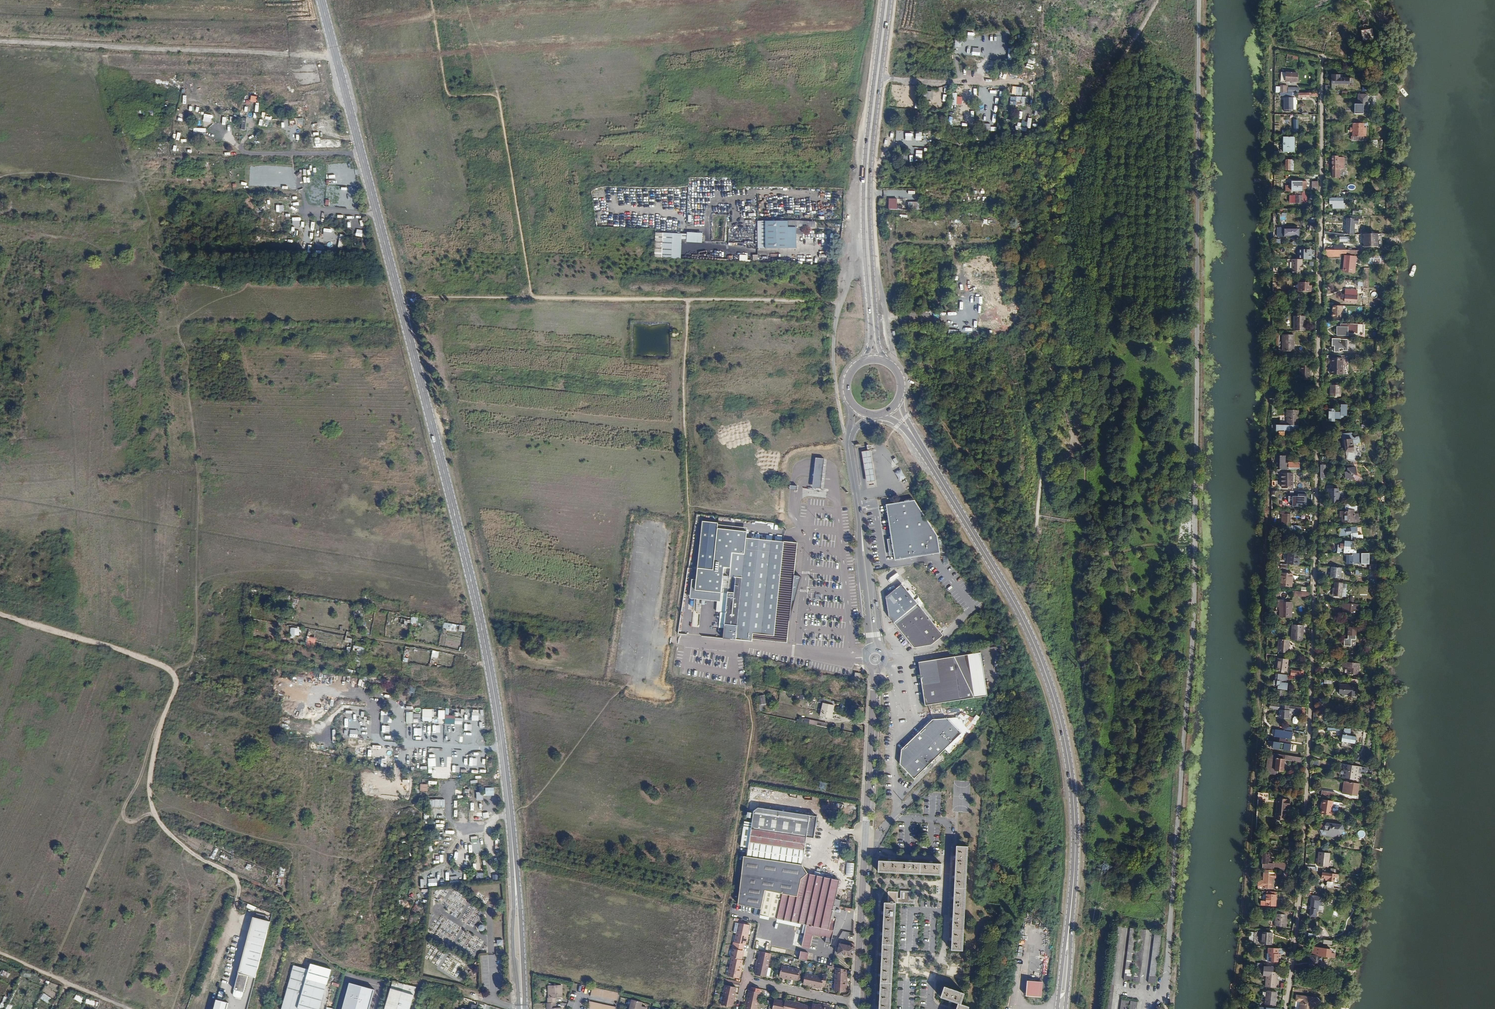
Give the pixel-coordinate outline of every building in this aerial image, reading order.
[(1371,38),(1367,23),(1363,24),(1365,30),(1361,31),(1364,40),(1371,38)] [(1298,80),(1298,72),(1286,72),(1286,80),(1298,80)] [(1340,73),(1331,73),(1330,83),(1350,84),(1350,77),(1340,77),(1340,73)] [(962,105),(962,97),(957,97),(957,93),(952,93),(952,105),(962,105)] [(1358,104),(1353,104),(1353,116),(1362,116),(1362,111),(1364,111),(1364,105),(1367,105),(1367,93),(1358,93),(1358,104)] [(1011,96),(1011,104),(1023,105),(1024,97),(1011,96)] [(1293,110),(1294,99),(1286,99),(1286,110),(1293,110)] [(205,115),(204,123),(213,124),(214,117),(205,115)] [(1027,131),(1027,128),(1031,128),(1032,118),(1028,118),(1028,122),(1022,121),(1021,126),(1016,126),(1015,130),(1027,131)] [(1364,142),(1365,124),(1354,124),(1354,129),(1352,129),(1351,133),(1354,133),(1354,141),(1364,142)] [(1295,152),(1295,137),(1284,137),(1284,152),(1295,152)] [(1336,157),(1331,157),(1331,162),(1329,162),(1329,163),(1331,163),(1331,178),(1340,178),(1340,169),(1344,169),(1344,158),(1336,158),(1336,157)] [(1305,192),(1305,182),(1284,182),(1284,192),(1305,192)] [(1300,204),(1300,195),(1290,195),(1290,204),(1300,204)] [(920,210),(920,202),(908,202),(908,210),(920,210)] [(1362,216),(1347,216),(1346,234),(1354,234),(1354,224),(1358,224),(1358,220),(1361,220),(1362,216)] [(788,222),(757,222),(757,249),(795,249),(796,228),(788,228),(788,222)] [(1299,238),(1299,230),(1280,230),(1280,237),(1299,238)] [(687,240),(687,234),(656,232),(655,257),(681,259),(682,239),(687,240)] [(687,232),(687,234),(687,240),(687,242),(702,243),(703,233),(687,232)] [(1378,247),(1377,234),(1363,234),(1364,248),(1378,247)] [(1334,249),(1326,249),(1326,257),(1339,257),(1339,253),(1339,249),(1338,249),(1334,249)] [(1309,260),(1309,250),(1300,250),(1300,260),(1301,260),(1309,260)] [(1355,274),(1356,257),(1345,256),(1343,273),(1355,274)] [(1301,266),(1301,260),(1300,260),(1291,260),(1290,275),(1301,275),(1301,271),(1302,271),(1302,266),(1301,266)] [(1298,292),(1305,293),(1312,293),(1312,286),(1309,286),(1309,283),(1299,283),(1298,292)] [(1356,303),(1357,291),(1345,290),(1344,303),(1356,303)] [(1304,302),(1305,293),(1298,292),(1297,292),(1297,297),(1293,297),(1293,302),(1304,302)] [(1342,322),(1342,306),(1333,306),(1333,313),(1332,313),(1332,318),(1333,318),(1333,322),(1342,322)] [(1305,332),(1305,317),(1294,317),(1294,332),(1305,332)] [(1363,337),(1364,325),(1344,324),(1343,328),(1338,328),(1337,336),(1363,337)] [(1294,352),(1294,335),(1284,334),(1283,352),(1294,352)] [(1348,351),(1348,340),(1340,340),(1340,339),(1332,339),(1332,347),(1334,347),(1334,353),(1339,353),(1339,349),(1343,349),(1343,351),(1348,351)] [(1343,375),(1343,358),(1331,358),(1330,374),(1343,375)] [(1310,380),(1310,365),(1301,365),(1301,380),(1310,380)] [(1293,374),(1284,374),(1284,386),(1295,386),(1295,377),(1293,377),(1293,374)] [(1340,396),(1339,385),(1329,385),(1329,397),(1340,396)] [(1334,413),(1329,412),(1329,421),(1334,421),(1334,419),(1343,419),(1343,416),(1346,416),(1346,405),(1340,405),(1340,413),(1334,413)] [(1298,432),(1299,411),(1287,410),(1287,425),(1273,425),(1273,431),(1298,432)] [(1361,455),(1360,438),(1353,439),(1352,433),(1341,434),(1342,447),(1344,447),(1345,454),(1354,454),(1354,456),(1361,455)] [(870,451),(862,453),(866,483),(875,481),(870,451)] [(1302,471),(1302,463),(1286,463),(1286,456),(1280,456),(1280,470),(1285,470),(1285,473),(1293,474),(1293,471),(1302,471)] [(823,468),(824,459),(815,459),(814,467),(812,483),(812,489),(821,490),(821,484),(823,468)] [(1347,481),(1353,481),(1355,482),(1358,478),(1356,476),(1356,467),(1354,467),(1354,465),(1348,465),(1348,468),(1347,468),(1347,470),(1346,471),(1344,472),(1344,478),(1347,481)] [(899,481),(906,478),(902,469),(896,472),(899,481)] [(1292,490),(1292,475),(1281,475),(1281,490),(1292,490)] [(1338,492),(1338,489),(1326,489),(1326,496),(1328,496),(1328,503),(1339,503),(1339,500),(1340,500),(1340,498),(1339,498),(1339,492),(1338,492)] [(1299,497),(1294,496),(1294,507),(1299,507),(1300,504),(1302,504),(1302,505),(1308,505),(1308,495),(1299,495),(1299,497)] [(1292,507),(1292,497),(1285,497),(1284,507),(1292,507)] [(887,506),(893,562),(941,554),(938,538),(914,502),(887,506)] [(1342,523),(1358,523),(1358,515),(1353,515),(1353,512),(1357,512),(1357,506),(1345,506),(1345,510),(1343,510),(1343,512),(1339,512),(1339,518),(1342,518),(1342,523)] [(1289,522),(1289,511),(1281,511),(1281,521),(1289,522)] [(719,525),(705,522),(699,569),(714,570),(719,529),(719,525)] [(1356,527),(1339,530),(1340,536),(1350,534),(1351,539),(1356,538),(1356,539),(1358,538),(1356,527)] [(745,555),(747,539),(748,533),(719,529),(714,570),(699,569),(697,580),(693,579),(692,598),(717,602),(721,602),(722,594),(724,583),(729,583),(730,577),(724,577),(726,568),(731,569),(733,553),(745,555)] [(759,641),(787,644),(797,544),(747,539),(745,555),(733,553),(731,569),(726,568),(724,577),(730,577),(729,583),(724,583),(722,594),(727,595),(726,625),(735,627),(734,640),(759,643),(759,641)] [(1352,544),(1352,541),(1345,541),(1345,544),(1338,543),(1337,551),(1337,552),(1358,554),(1358,550),(1350,549),(1351,544),(1352,544)] [(1298,566),(1299,555),(1288,554),(1287,565),(1298,566)] [(1353,555),(1347,555),(1347,564),(1355,564),(1362,565),(1372,565),(1371,554),(1363,554),(1354,554),(1353,555)] [(1341,580),(1342,569),(1331,568),(1330,580),(1341,580)] [(1292,587),(1292,574),(1280,573),(1279,586),(1292,587)] [(1341,598),(1342,584),(1334,583),(1333,589),(1333,597),(1341,598)] [(943,636),(901,585),(886,598),(888,618),(913,648),(931,646),(943,636)] [(721,602),(717,602),(717,612),(721,613),(720,628),(725,629),(725,638),(734,640),(735,627),(726,625),(727,595),(722,594),(721,602)] [(1291,618),(1292,603),(1285,603),(1285,601),(1279,600),(1278,617),(1291,618)] [(1301,642),(1303,626),(1291,625),(1290,641),(1301,642)] [(1355,640),(1355,636),(1347,636),(1346,640),(1344,640),(1344,647),(1350,647),(1350,640),(1355,640)] [(306,645),(315,647),(316,639),(308,637),(306,645)] [(1287,653),(1289,641),(1279,640),(1277,652),(1287,653)] [(980,653),(917,663),(923,706),(987,696),(980,653)] [(1290,673),(1291,660),(1277,659),(1276,672),(1290,673)] [(1358,676),(1359,663),(1341,662),(1341,665),(1343,665),(1342,668),(1348,668),(1348,675),(1358,676)] [(1285,684),(1286,676),(1276,675),(1276,682),(1277,682),(1276,686),(1278,686),(1277,690),(1287,691),(1288,684),(1285,684)] [(838,680),(827,678),(824,691),(836,694),(837,687),(838,680)] [(1357,698),(1357,688),(1339,687),(1338,694),(1348,695),(1348,698),(1357,698)] [(1285,702),(1286,692),(1277,691),(1276,701),(1285,702)] [(760,711),(763,710),(762,705),(767,704),(765,695),(757,697),(760,711)] [(833,706),(822,704),(818,717),(830,720),(832,713),(833,706)] [(1294,714),(1295,708),(1280,707),(1280,712),(1279,719),(1291,721),(1292,713),(1294,714)] [(423,709),(423,717),(434,718),(435,709),(423,709)] [(413,718),(417,718),(416,712),(406,712),(406,724),(413,724),(413,718)] [(381,722),(389,723),(389,716),(381,715),(381,722)] [(445,724),(454,724),(455,716),(445,715),(445,724)] [(903,766),(916,779),(964,733),(951,720),(934,721),(904,751),(903,766)] [(429,730),(426,730),(428,725),(423,724),(421,732),(429,734),(429,730)] [(1293,731),(1275,729),(1274,736),(1292,738),(1293,731)] [(1343,735),(1342,735),(1340,747),(1347,748),(1348,745),(1349,745),(1354,745),(1355,737),(1350,736),(1350,733),(1350,732),(1350,731),(1344,730),(1344,732),(1343,732),(1343,735)] [(1301,757),(1267,753),(1265,772),(1276,773),(1276,770),(1282,771),(1283,759),(1300,761),(1301,757)] [(1362,768),(1343,765),(1341,778),(1359,781),(1362,768)] [(1359,784),(1344,782),(1342,794),(1357,797),(1359,784)] [(1289,800),(1277,799),(1276,819),(1286,820),(1287,807),(1289,808),(1289,800)] [(1337,817),(1339,803),(1321,800),(1320,814),(1337,817)] [(832,918),(834,908),(839,909),(841,900),(836,899),(840,881),(833,879),(833,876),(815,872),(815,875),(809,874),(802,864),(804,839),(811,839),(813,827),(814,826),(815,823),(813,822),(814,816),(755,808),(751,811),(750,822),(742,822),(739,847),(746,848),(745,857),(742,856),(736,904),(759,910),(758,916),(775,919),(774,923),(797,929),(798,924),(805,925),(797,959),(806,961),(812,934),(832,938),(837,919),(832,918)] [(484,812),(475,812),(475,820),(484,821),(484,812)] [(1343,828),(1325,826),(1325,828),(1322,828),(1318,832),(1321,835),(1329,836),(1330,838),(1333,838),(1336,836),(1338,836),(1338,835),(1342,835),(1344,831),(1343,828)] [(962,954),(966,850),(955,849),(950,953),(962,954)] [(1328,866),(1329,853),(1319,853),(1318,865),(1328,866)] [(1269,854),(1263,854),(1263,856),(1262,856),(1262,868),(1272,868),(1272,866),(1270,866),(1271,856),(1269,856),(1269,854)] [(941,865),(878,862),(878,874),(940,876),(941,865)] [(1262,881),(1257,880),(1256,887),(1262,888),(1262,889),(1272,889),(1272,884),(1273,884),(1273,879),(1275,880),(1277,878),(1277,876),(1276,874),(1273,874),(1273,871),(1263,870),(1262,881)] [(1338,875),(1323,874),(1322,879),(1329,880),(1329,883),(1335,883),(1336,878),(1337,879),(1338,875)] [(1275,906),(1276,895),(1273,895),(1273,892),(1263,891),(1263,895),(1267,895),(1266,905),(1275,906)] [(1321,906),(1322,898),(1312,896),(1309,917),(1314,917),(1315,912),(1316,912),(1317,906),(1321,906)] [(885,903),(879,1008),(890,1008),(896,904),(885,903)] [(1285,926),(1286,914),(1275,914),(1275,926),(1285,926)] [(264,918),(253,915),(252,920),(249,919),(233,992),(243,995),(247,979),(254,981),(268,923),(263,922),(264,918)] [(737,923),(734,933),(745,935),(747,925),(737,923)] [(1147,930),(1140,929),(1133,982),(1140,983),(1147,930)] [(1163,932),(1156,931),(1149,984),(1156,985),(1163,932)] [(843,932),(838,940),(840,940),(837,954),(852,958),(854,949),(855,944),(847,942),(849,933),(843,932)] [(1271,944),(1272,932),(1261,932),(1260,944),(1271,944)] [(745,935),(734,933),(732,945),(742,947),(745,935)] [(1279,954),(1279,949),(1268,948),(1268,953),(1270,953),(1270,961),(1278,961),(1278,954),(1279,954)] [(1312,948),(1311,957),(1322,959),(1330,960),(1331,951),(1312,948)] [(731,950),(729,957),(740,959),(740,957),(742,957),(743,952),(731,950)] [(769,953),(759,951),(756,965),(766,967),(769,953)] [(728,966),(738,968),(740,959),(729,957),(728,966)] [(1320,970),(1322,959),(1311,957),(1310,957),(1309,964),(1310,964),(1310,969),(1320,970)] [(328,985),(307,979),(311,971),(300,967),(301,964),(296,963),(283,1008),(320,1008),(328,985)] [(769,968),(756,965),(754,974),(764,976),(764,975),(767,975),(769,968)] [(787,977),(789,967),(779,965),(777,975),(787,977)] [(1263,980),(1266,980),(1265,987),(1276,988),(1277,971),(1273,971),(1273,967),(1264,966),(1263,980)] [(799,969),(789,967),(787,977),(797,979),(799,969)] [(834,982),(845,983),(846,978),(846,973),(835,972),(834,982)] [(811,985),(813,975),(804,973),(802,983),(811,985)] [(39,983),(40,979),(30,974),(28,978),(39,983)] [(823,986),(825,980),(822,979),(822,977),(813,975),(811,985),(820,987),(820,986),(823,986)] [(386,1008),(412,1008),(419,988),(395,982),(386,1008)] [(845,983),(834,982),(834,991),(844,992),(845,987),(845,983)] [(1041,1000),(1043,984),(1027,982),(1025,998),(1041,1000)] [(547,998),(547,1003),(553,1003),(554,1003),(554,998),(562,998),(561,985),(548,986),(548,998),(547,998)] [(376,992),(352,986),(346,1008),(371,1008),(376,992)] [(617,993),(591,987),(590,994),(616,1000),(617,993)] [(969,1008),(961,1005),(964,995),(944,988),(940,998),(958,1004),(956,1008),(968,1008),(969,1008)] [(1275,1005),(1277,992),(1266,990),(1265,1006),(1272,1007),(1272,1004),(1275,1005)] [(48,1003),(51,997),(44,993),(40,998),(48,1003)] [(77,993),(74,998),(81,1002),(84,997),(77,993)] [(732,996),(721,993),(719,1004),(730,1006),(732,996)] [(747,993),(746,999),(756,1001),(757,995),(747,993)] [(1296,996),(1296,1001),(1302,1002),(1301,1007),(1300,1006),(1299,1008),(1313,1008),(1313,1007),(1316,1007),(1318,1005),(1319,1002),(1317,999),(1314,999),(1314,998),(1296,996)] [(214,1008),(227,1008),(229,1002),(216,998),(214,1008)] [(773,998),(771,1008),(774,1008),(782,1008),(784,1000),(773,998)] [(746,999),(744,1008),(754,1008),(756,1001),(746,999)] [(793,1001),(784,999),(784,1000),(782,1008),(791,1008),(793,1001)] [(630,1000),(628,1008),(645,1008),(645,1007),(640,1006),(641,1002),(630,1000)] [(1121,1000),(1120,1008),(1127,1008),(1128,1001),(1121,1000)]
